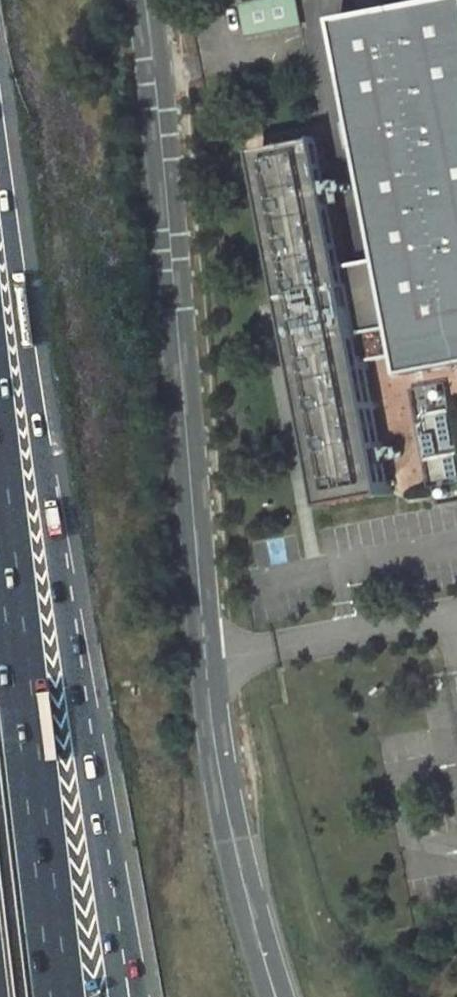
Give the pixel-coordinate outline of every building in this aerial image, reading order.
[(303,28),(300,0),(264,0),(244,2),(248,34),(303,28)] [(410,371),(456,362),(456,0),(411,0),(340,13),(388,258),(348,265),(324,134),(262,146),(329,501),(393,490),(362,331),(402,324),(410,371)]
